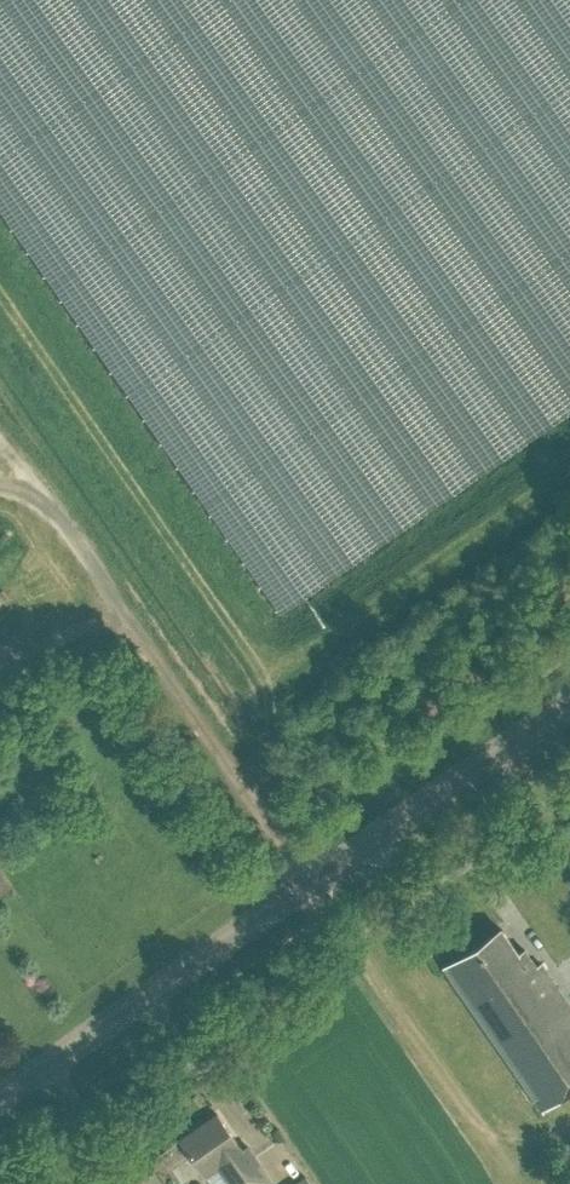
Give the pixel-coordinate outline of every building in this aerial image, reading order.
[(12,886),(0,869),(0,894),(12,886)] [(445,968),(543,1110),(569,1091),(569,1004),(541,962),(537,965),(525,948),(519,952),(502,929),(445,968)] [(231,1183),(268,1183),(273,1181),(250,1147),(245,1151),(218,1113),(180,1139),(206,1175),(219,1167),(231,1183)] [(306,1173),(290,1183),(314,1183),(306,1173)]
